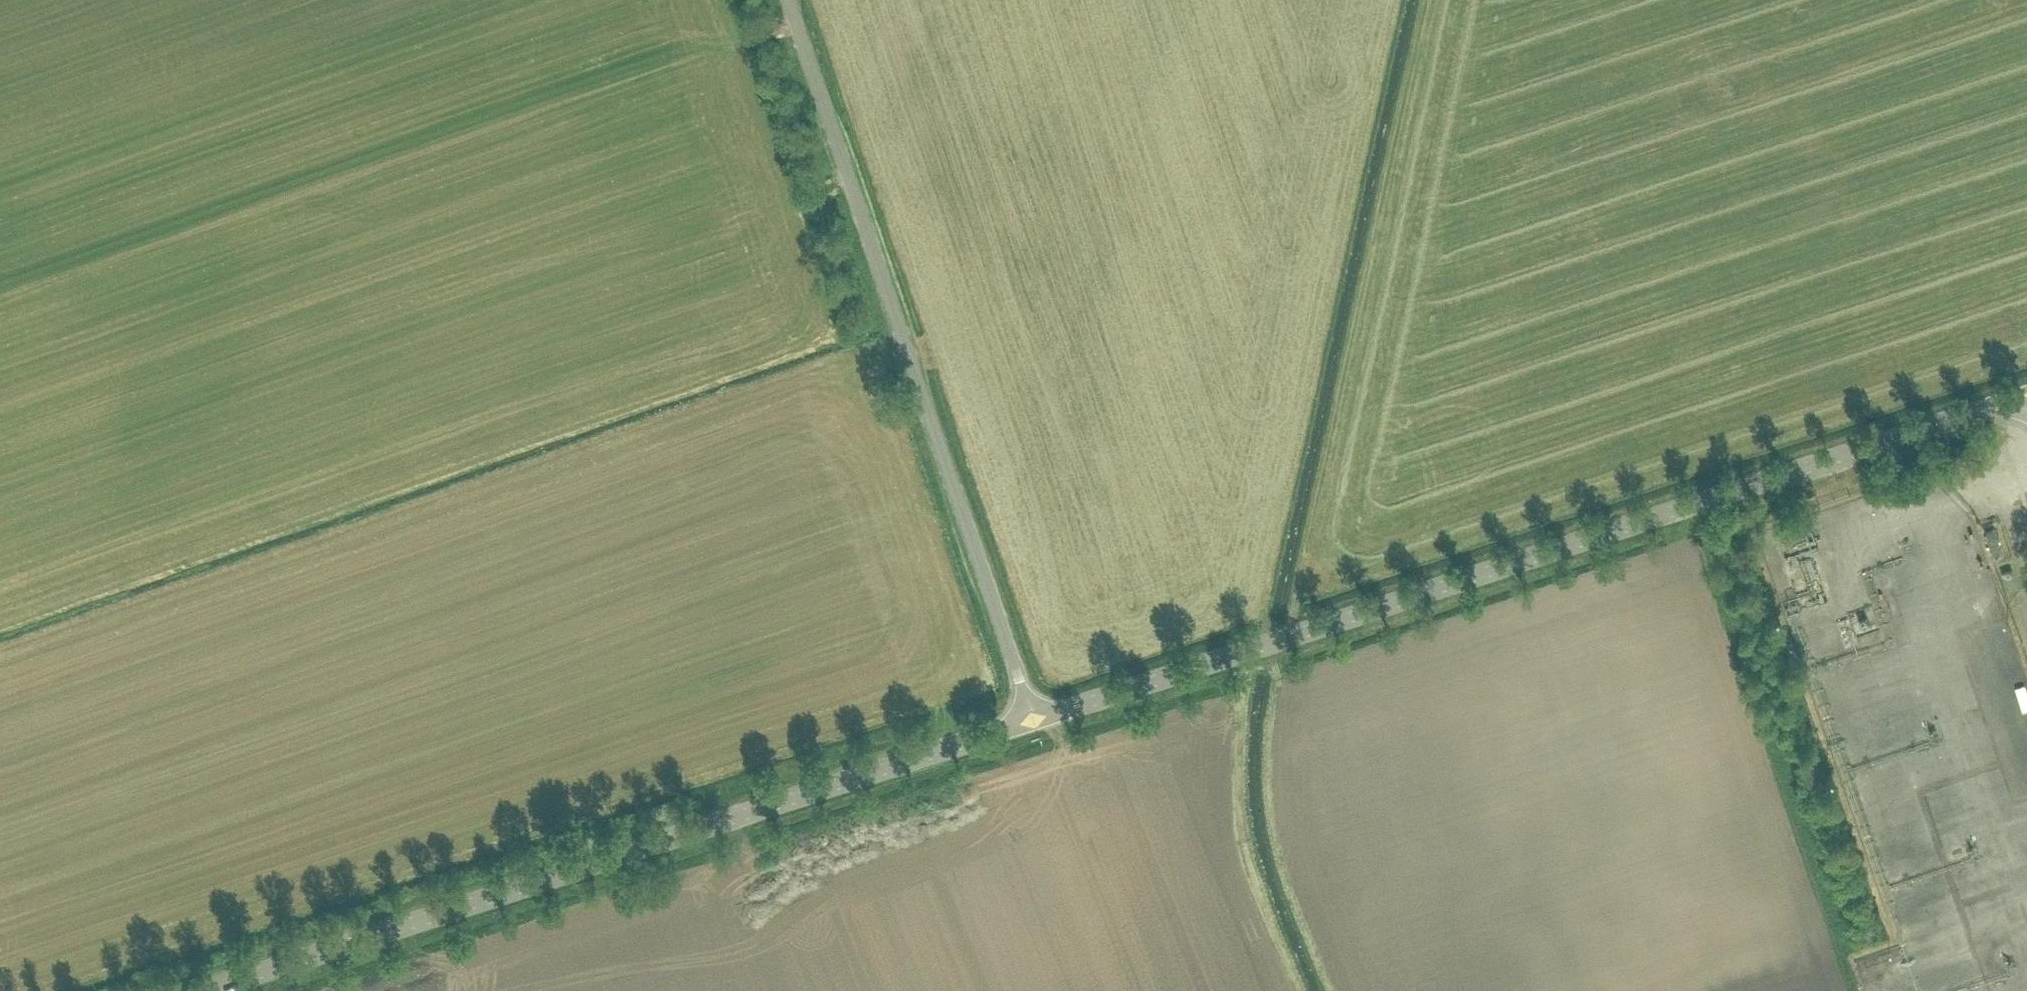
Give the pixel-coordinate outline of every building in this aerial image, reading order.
[(1901,544),(1917,540),(1913,525),(1898,529),(1901,544)] [(2004,555),(1996,529),(1986,532),(1994,558),(2004,555)] [(1804,561),(1792,563),(1796,585),(1808,583),(1804,561)] [(962,713),(966,724),(980,718),(976,708),(962,713)]
